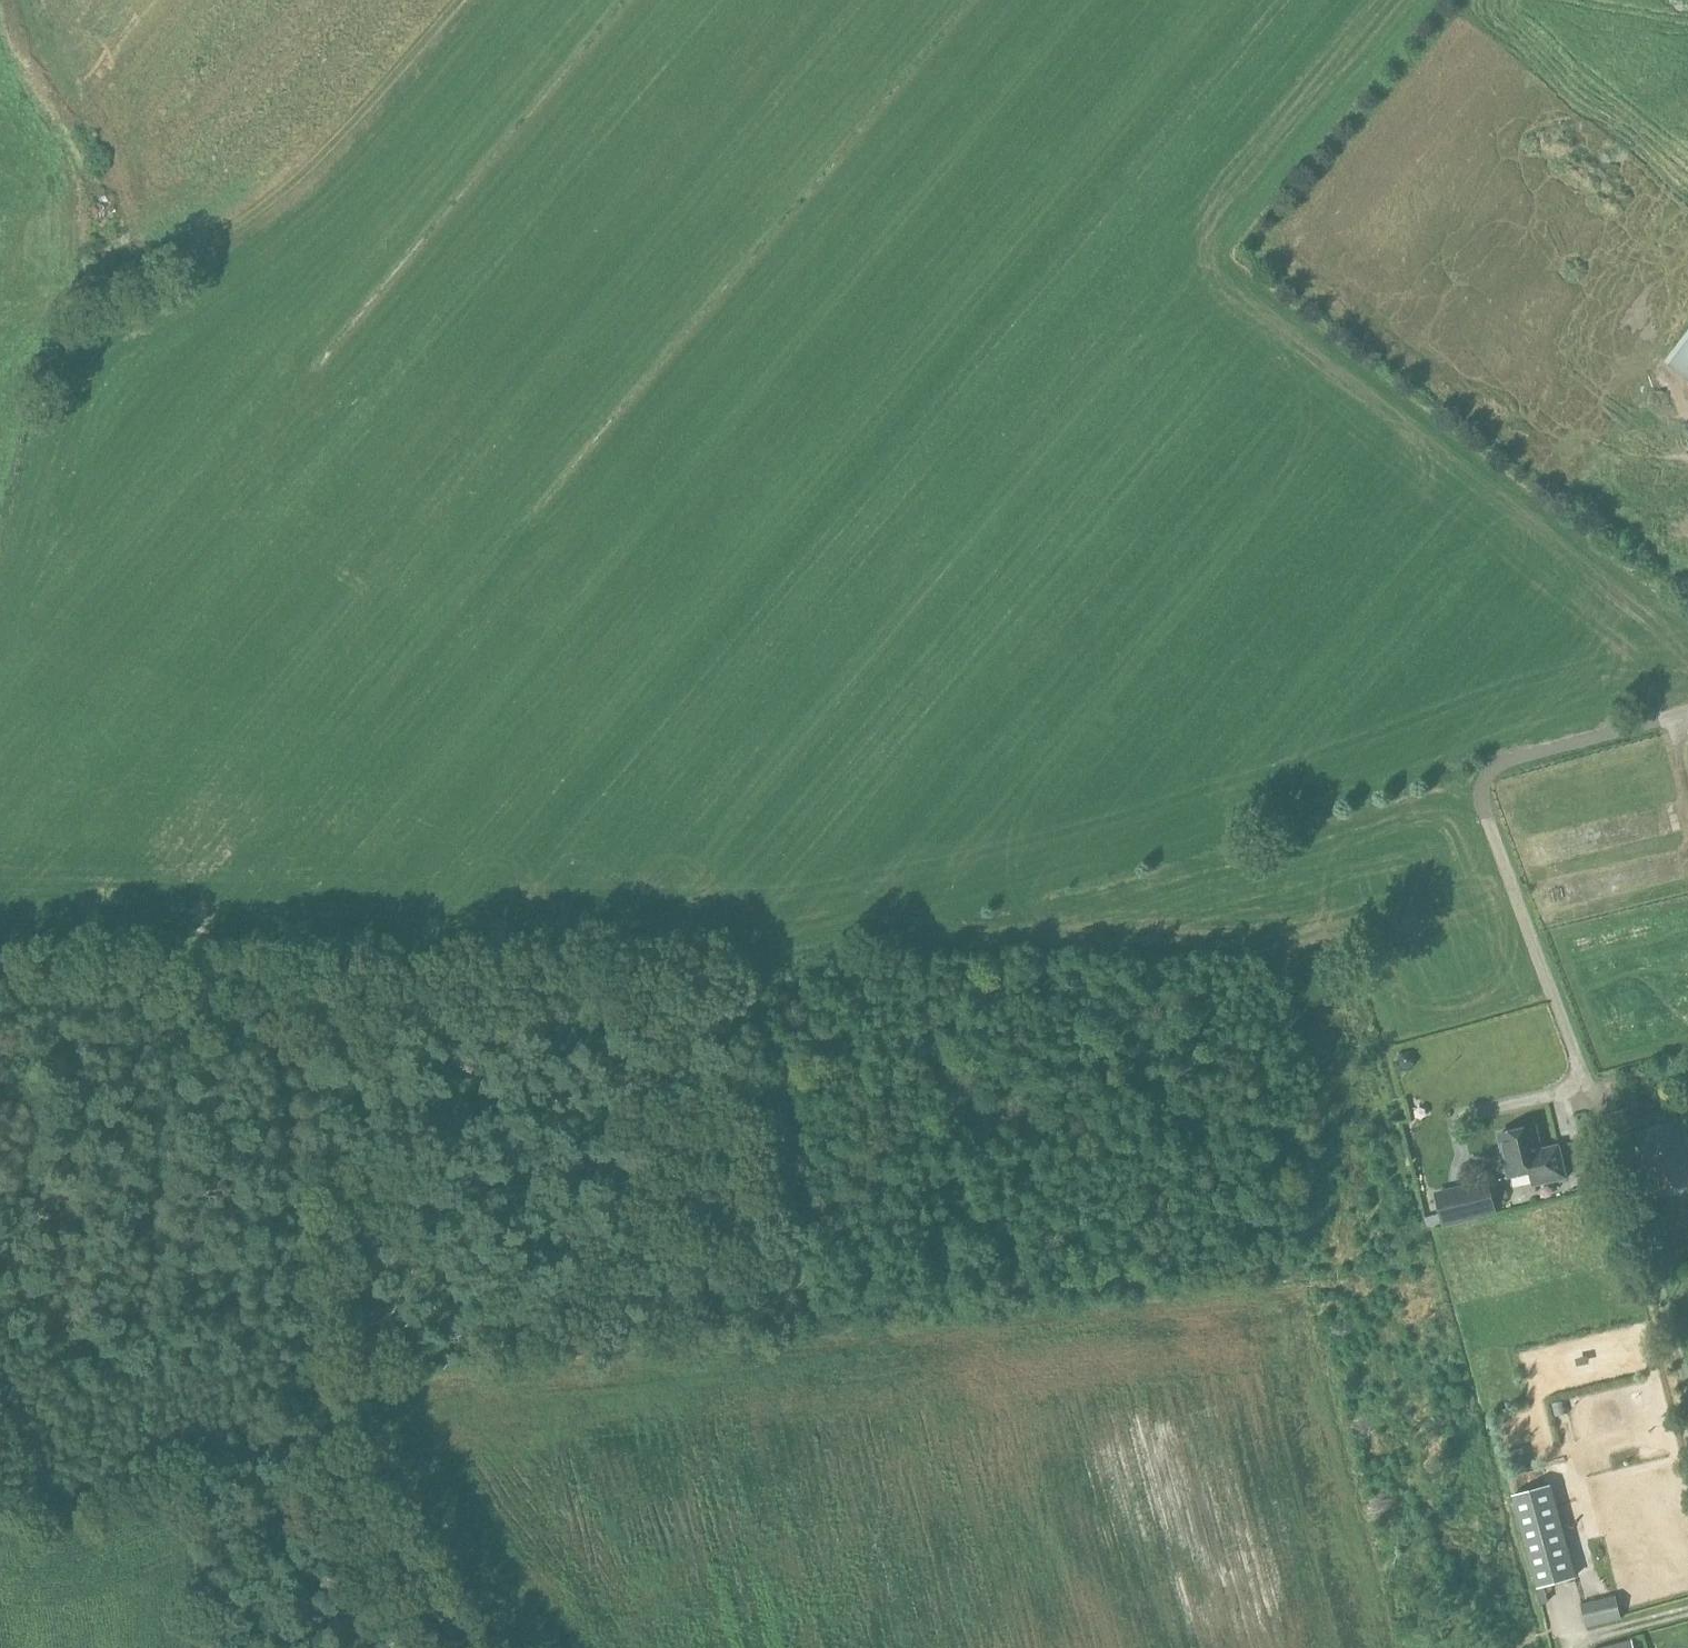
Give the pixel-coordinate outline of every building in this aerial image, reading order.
[(1659,358),(1659,366),(1686,386),(1686,403),(1687,404),(1687,316),(1659,358)] [(1651,737),(1633,741),(1636,752),(1654,748),(1651,737)] [(1402,1053),(1398,1061),(1403,1068),(1412,1067),(1416,1059),(1410,1052),(1402,1053)] [(1687,1184),(1687,1170),(1672,1123),(1637,1135),(1657,1194),(1687,1184)] [(1540,1149),(1535,1126),(1500,1134),(1510,1177),(1531,1173),(1534,1186),(1567,1178),(1559,1144),(1540,1149)] [(1596,1172),(1593,1184),(1605,1187),(1608,1174),(1596,1172)] [(1456,1219),(1506,1206),(1501,1184),(1450,1197),(1456,1219)] [(1536,1582),(1572,1572),(1548,1486),(1512,1496),(1536,1582)] [(1538,1631),(1558,1628),(1554,1596),(1534,1598),(1538,1631)] [(1587,1623),(1620,1615),(1615,1596),(1582,1604),(1587,1623)]
